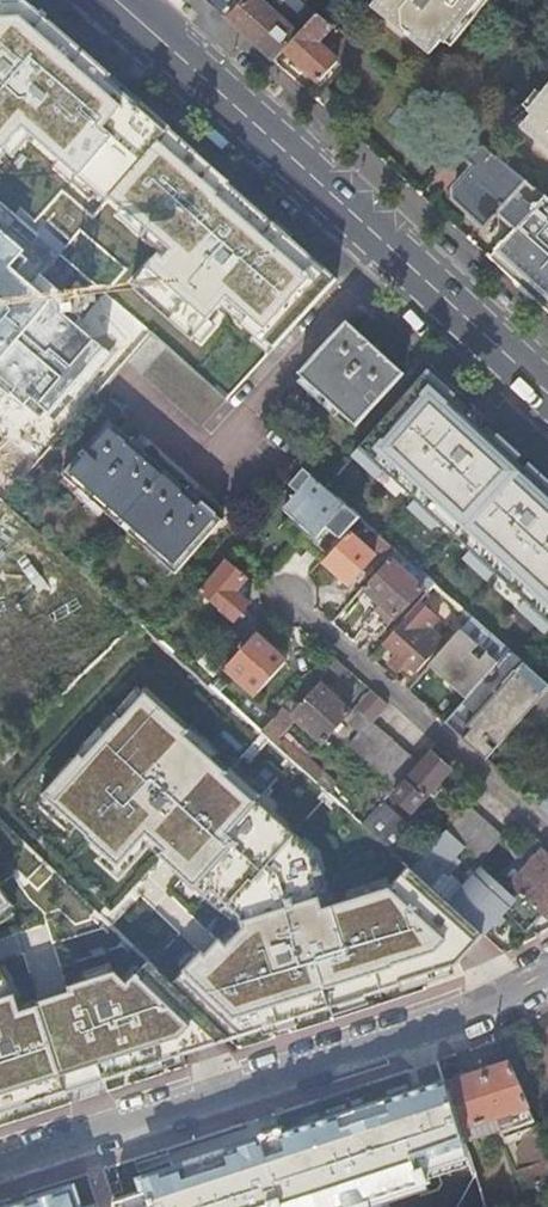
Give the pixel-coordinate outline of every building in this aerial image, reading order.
[(283,53),(316,15),(298,0),(201,0),(273,64),(283,53)] [(373,11),(431,59),(443,45),(447,47),(447,46),(486,0),(382,0),(373,11)] [(447,46),(453,51),(496,0),(486,0),(447,46)] [(25,4),(0,5),(0,159),(25,131),(108,204),(111,200),(171,254),(164,262),(159,257),(131,288),(192,342),(226,303),(246,321),(244,324),(274,351),(335,283),(256,212),(257,210),(229,185),(140,105),(110,79),(79,51),(50,25),(25,4)] [(316,45),(332,28),(316,15),(283,53),(319,84),(337,64),(316,45)] [(544,98),(531,114),(530,115),(534,118),(523,132),(547,153),(547,93),(544,98)] [(531,114),(544,98),(538,93),(525,108),(531,114)] [(517,231),(545,200),(480,148),(466,162),(474,169),(453,191),(454,202),(484,229),(498,215),(517,231)] [(547,314),(547,203),(545,200),(517,231),(490,260),(547,314)] [(39,420),(45,413),(53,420),(111,354),(55,305),(19,273),(28,263),(20,256),(24,251),(0,230),(0,386),(39,420)] [(402,375),(347,324),(297,377),(354,428),(402,375)] [(150,336),(127,362),(202,428),(226,402),(150,336)] [(422,377),(359,449),(547,623),(547,493),(422,377)] [(222,522),(107,423),(60,476),(174,576),(222,522)] [(312,478),(282,511),(316,541),(326,529),(339,541),(359,520),(323,488),(312,478)] [(374,556),(349,536),(323,565),(349,586),(374,556)] [(389,559),(362,590),(379,605),(360,627),(376,641),(422,588),(389,559)] [(224,563),(198,594),(233,623),(247,607),(233,594),(245,581),(224,563)] [(402,623),(384,643),(397,655),(388,665),(398,673),(407,663),(417,672),(435,652),(402,623)] [(461,633),(433,664),(469,696),(497,664),(461,633)] [(255,635),(232,662),(225,670),(255,697),(286,663),(255,635)] [(444,724),(485,761),(547,690),(547,685),(509,650),(497,664),(469,696),(444,724)] [(199,673),(212,685),(219,677),(225,670),(232,662),(218,651),(199,673)] [(269,723),(259,734),(275,748),(284,738),(279,733),(293,718),(322,744),(350,713),(324,690),(344,668),(330,655),(269,723)] [(212,685),(209,688),(217,696),(227,685),(219,677),(212,685)] [(356,711),(368,723),(384,704),(372,692),(356,711)] [(204,956),(174,987),(151,965),(129,987),(117,976),(70,991),(72,996),(40,1006),(41,1010),(22,1016),(16,997),(0,973),(0,1115),(363,999),(363,998),(397,987),(397,984),(458,964),(484,937),(450,906),(430,888),(411,871),(408,868),(389,890),(330,909),(331,911),(324,913),(313,879),(321,877),(315,857),(257,805),(256,807),(225,779),(227,778),(185,740),(189,735),(146,697),(123,722),(122,721),(85,762),(80,757),(44,798),(118,868),(146,838),(163,854),(159,859),(206,900),(213,892),(242,918),(246,931),(228,950),(222,944),(207,959),(204,956)] [(414,764),(368,723),(347,746),(393,787),(414,764)] [(452,773),(434,756),(394,799),(412,815),(452,773)] [(537,807),(547,817),(547,795),(537,807)] [(382,804),(362,827),(403,864),(408,868),(411,871),(420,861),(403,844),(412,833),(382,804)] [(446,832),(465,849),(480,863),(502,838),(468,808),(446,832)] [(420,861),(411,871),(430,888),(465,849),(446,832),(420,861)] [(542,918),(546,922),(547,920),(547,859),(542,854),(538,859),(533,863),(529,859),(520,868),(525,874),(510,890),(542,918)] [(533,854),(529,859),(533,863),(538,859),(533,854)] [(486,868),(450,906),(484,937),(507,913),(528,932),(542,918),(510,890),(486,868)] [(10,904),(0,890),(0,911),(10,904)] [(448,1082),(467,1142),(502,1132),(499,1120),(531,1110),(508,1056),(499,1059),(502,1065),(448,1082)] [(137,1179),(143,1200),(120,1206),(363,1206),(433,1185),(428,1171),(472,1158),(467,1142),(448,1082),(137,1179)] [(516,1133),(525,1155),(542,1148),(533,1126),(516,1133)] [(547,1181),(547,1151),(546,1145),(542,1148),(525,1155),(529,1166),(517,1170),(525,1190),(547,1181)] [(16,1206),(75,1206),(70,1190),(16,1206)]
